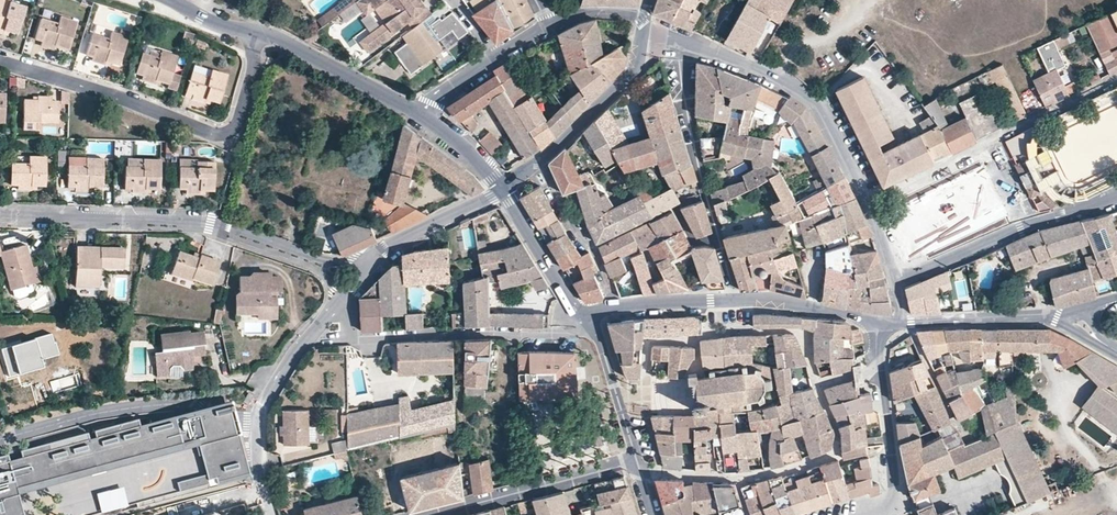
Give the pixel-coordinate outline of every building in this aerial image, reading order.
[(2,34),(3,30),(17,35),(25,6),(9,1),(9,0),(0,0),(0,34),(2,34)] [(350,6),(345,0),(343,0),(318,19),(323,26),(350,6)] [(379,35),(388,36),(408,21),(412,27),(419,22),(421,21),(423,19),(431,14),(431,13),(421,0),(361,0),(363,3),(363,9),(372,11),(375,9),(385,23),(380,26),(379,35)] [(499,0),(494,0),(473,14),(496,42),(515,29),(499,0)] [(515,29),(535,16),(527,0),(499,0),(515,29)] [(682,0),(657,0),(653,13),(670,20),(682,0)] [(670,20),(692,29),(701,12),(695,9),(699,0),(682,0),(670,20)] [(781,22),(793,0),(747,0),(726,37),(749,50),(751,51),(769,16),(781,22)] [(431,13),(431,14),(435,20),(428,25),(438,39),(451,29),(458,38),(467,30),(451,11),(440,19),(434,11),(431,13)] [(1099,52),(1109,48),(1116,44),(1116,26),(1110,11),(1085,24),(1099,52)] [(42,40),(40,45),(54,49),(55,45),(68,49),(77,20),(60,14),(58,22),(41,17),(35,38),(42,40)] [(558,34),(570,73),(603,55),(596,19),(577,24),(558,34)] [(416,35),(426,28),(421,21),(419,22),(412,27),(411,29),(416,35)] [(367,52),(388,36),(379,35),(380,26),(360,42),(367,52)] [(121,28),(120,34),(111,31),(109,38),(92,33),(85,54),(93,57),(91,60),(105,65),(106,61),(119,65),(128,36),(129,31),(121,28)] [(411,29),(402,35),(407,42),(394,51),(411,73),(442,49),(426,28),(416,35),(411,29)] [(316,31),(305,39),(311,42),(320,35),(316,31)] [(1053,41),(1057,49),(1069,43),(1064,34),(1052,40),(1053,41)] [(204,49),(206,41),(197,38),(194,46),(204,49)] [(1057,100),(1077,90),(1073,82),(1065,86),(1057,70),(1065,65),(1057,49),(1053,41),(1052,40),(1037,47),(1049,73),(1045,75),(1057,100)] [(563,105),(575,115),(596,95),(617,72),(624,66),(626,55),(618,46),(603,55),(570,73),(581,88),(572,96),(571,95),(563,105)] [(1099,52),(1110,74),(1116,70),(1116,56),(1114,57),(1109,48),(1099,52)] [(178,56),(161,50),(159,58),(142,52),(135,73),(142,75),(141,80),(155,84),(156,80),(168,84),(167,88),(177,91),(182,76),(173,73),(178,56)] [(1028,51),(1020,55),(1030,74),(1037,71),(1028,51)] [(496,75),(515,105),(531,96),(509,61),(493,70),(496,75)] [(722,92),(717,67),(696,62),(695,115),(696,115),(727,121),(731,105),(728,104),(724,103),(722,92)] [(995,80),(1014,121),(1026,115),(1002,64),(979,75),(984,86),(995,80)] [(717,67),(722,92),(731,95),(728,104),(731,105),(744,107),(740,124),(739,133),(749,135),(754,109),(752,108),(756,97),(761,84),(736,74),(717,67)] [(193,93),(191,98),(205,103),(206,99),(219,103),(228,74),(211,69),(209,76),(192,71),(185,91),(193,93)] [(1045,106),(1057,100),(1045,75),(1043,72),(1036,75),(1037,78),(1033,80),(1045,106)] [(515,105),(496,75),(448,106),(461,120),(489,101),(524,158),(541,148),(515,105)] [(934,161),(920,133),(883,152),(879,144),(893,137),(863,75),(836,89),(883,186),(934,161)] [(16,76),(16,87),(25,88),(25,79),(16,76)] [(761,84),(756,97),(780,109),(788,97),(762,84),(761,84)] [(1031,141),(1031,146),(1032,150),(1033,156),(1026,159),(1031,170),(1037,181),(1045,177),(1060,198),(1062,199),(1065,201),(1068,201),(1071,202),(1074,203),(1076,203),(1076,198),(1080,198),(1082,198),(1085,198),(1087,197),(1089,196),(1116,182),(1116,169),(1084,185),(1082,186),(1079,187),(1076,187),(1074,187),(1071,186),(1069,185),(1067,184),(1065,182),(1064,180),(1048,152),(1047,149),(1047,146),(1046,143),(1047,140),(1048,137),(1050,133),(1051,131),(1054,129),(1116,98),(1116,86),(1051,118),(1047,121),(1044,124),(1040,128),(1037,125),(1034,130),(1032,135),(1031,141)] [(966,117),(976,140),(1002,127),(984,89),(959,102),(966,117)] [(651,136),(681,128),(669,92),(659,99),(656,95),(645,102),(648,106),(642,110),(651,136)] [(515,105),(541,148),(555,134),(547,122),(531,95),(531,96),(515,105)] [(817,190),(843,176),(825,140),(812,116),(808,107),(790,95),(788,97),(780,109),(778,111),(779,112),(791,124),(794,121),(803,138),(812,155),(820,170),(823,176),(813,181),(817,190)] [(51,101),(51,96),(37,96),(38,100),(24,100),(23,129),(40,129),(41,122),(58,122),(58,101),(51,101)] [(924,105),(938,124),(952,152),(976,140),(966,117),(948,125),(935,98),(924,105)] [(547,122),(555,134),(575,115),(563,105),(559,109),(547,122)] [(723,137),(719,151),(734,154),(760,158),(764,138),(749,135),(739,133),(740,124),(744,107),(731,105),(727,121),(723,137)] [(605,123),(615,117),(609,107),(595,121),(600,128),(606,125),(605,123)] [(924,131),(937,125),(931,116),(920,122),(924,131)] [(621,127),(615,117),(605,123),(606,125),(600,128),(612,148),(630,142),(628,139),(621,127)] [(612,148),(600,128),(595,121),(584,132),(605,166),(617,159),(611,148),(612,148)] [(952,152),(938,124),(937,125),(924,131),(920,133),(934,161),(952,152)] [(404,202),(417,155),(422,137),(404,125),(388,184),(380,181),(371,211),(392,213),(383,220),(393,232),(428,215),(416,208),(404,202)] [(630,142),(612,148),(611,148),(617,159),(624,171),(659,161),(663,173),(678,167),(680,170),(692,164),(681,128),(651,136),(630,142)] [(504,145),(490,130),(479,140),(492,154),(504,145)] [(422,137),(417,155),(472,194),(484,188),(476,177),(422,137)] [(718,157),(719,151),(723,137),(699,137),(703,160),(718,157)] [(766,162),(771,167),(774,140),(764,138),(760,158),(761,158),(766,162)] [(1015,164),(1021,176),(1031,170),(1026,159),(1033,156),(1032,150),(1031,146),(1031,141),(1019,140),(1022,161),(1017,164),(1015,164)] [(563,194),(577,189),(584,186),(583,185),(566,150),(565,148),(564,148),(550,162),(549,163),(549,164),(563,194)] [(45,187),(46,156),(28,156),(28,163),(10,163),(10,185),(17,186),(17,190),(32,190),(33,186),(45,187)] [(102,188),(103,159),(68,158),(67,187),(75,187),(75,191),(88,191),(89,188),(102,188)] [(131,188),(131,192),(145,193),(145,189),(159,190),(160,160),(126,159),(124,188),(131,188)] [(196,161),(196,159),(180,159),(178,190),(186,190),(186,194),(200,195),(200,191),(214,191),(214,161),(196,161)] [(769,176),(777,172),(771,167),(766,162),(742,175),(744,180),(717,189),(711,193),(713,202),(724,199),(725,200),(769,178),(769,176)] [(671,187),(673,190),(682,185),(697,181),(692,164),(680,170),(678,167),(663,173),(671,187)] [(1021,176),(1026,186),(1037,181),(1031,170),(1021,176)] [(775,214),(776,215),(797,205),(798,205),(796,202),(789,189),(779,171),(777,172),(769,176),(769,178),(780,198),(770,203),(775,214)] [(832,206),(855,197),(843,176),(817,190),(796,202),(798,205),(797,205),(804,217),(832,206)] [(1037,181),(1026,186),(1032,197),(1039,194),(1053,208),(1060,198),(1045,177),(1037,181)] [(584,186),(577,189),(587,222),(607,210),(624,202),(621,196),(610,201),(605,193),(600,196),(597,189),(593,190),(590,182),(583,185),(584,186)] [(539,228),(558,219),(540,186),(520,197),(539,228)] [(679,202),(679,201),(673,190),(671,187),(653,196),(647,186),(636,191),(639,195),(640,195),(653,216),(679,202)] [(640,195),(639,195),(624,202),(607,210),(587,222),(588,224),(597,243),(653,216),(640,195)] [(682,207),(697,202),(695,196),(679,201),(679,202),(682,207)] [(860,208),(855,197),(832,206),(836,216),(843,213),(848,231),(858,228),(862,239),(872,236),(868,224),(860,208)] [(724,199),(713,202),(717,214),(728,210),(725,200),(724,199)] [(697,202),(682,207),(697,236),(712,231),(703,200),(697,202)] [(782,224),(785,224),(799,219),(801,231),(817,225),(816,223),(836,216),(832,206),(804,217),(797,205),(776,215),(782,224)] [(491,217),(489,210),(473,217),(474,223),(491,217)] [(661,239),(682,229),(672,211),(649,222),(660,240),(661,239)] [(1097,260),(1116,252),(1116,234),(1114,225),(1116,224),(1116,211),(1108,214),(1103,215),(1081,220),(1097,260)] [(843,213),(836,216),(816,223),(817,225),(823,241),(847,232),(848,231),(843,213)] [(769,247),(773,257),(781,255),(776,239),(789,236),(785,224),(782,224),(776,215),(775,214),(771,217),(774,226),(724,237),(730,258),(748,253),(769,247)] [(332,226),(334,219),(324,216),(321,227),(327,228),(328,225),(332,226)] [(558,219),(539,228),(558,258),(576,248),(565,231),(558,219)] [(1085,256),(1087,264),(1098,262),(1097,260),(1081,220),(1051,227),(1040,230),(1030,234),(1005,245),(1015,270),(1044,259),(1080,246),(1084,256),(1085,256)] [(673,259),(661,239),(660,240),(649,222),(630,231),(640,247),(642,249),(649,246),(660,269),(674,262),(673,259)] [(371,228),(367,227),(354,224),(334,233),(343,255),(345,254),(377,240),(371,228)] [(823,241),(817,225),(801,231),(806,247),(823,241)] [(692,249),(692,248),(682,229),(661,239),(673,259),(692,249)] [(640,247),(630,231),(599,246),(607,264),(612,276),(626,270),(620,256),(640,247)] [(781,255),(792,251),(793,251),(792,248),(789,236),(776,239),(781,255)] [(477,241),(479,249),(484,276),(488,275),(489,282),(499,281),(500,285),(501,287),(531,280),(536,289),(549,286),(523,243),(502,249),(487,252),(484,240),(477,241)] [(31,267),(25,244),(0,252),(0,253),(2,261),(11,290),(34,283),(29,267),(31,267)] [(704,246),(692,248),(692,249),(703,282),(704,281),(709,289),(724,289),(725,288),(723,279),(719,264),(714,247),(704,246)] [(99,267),(104,268),(125,268),(126,248),(95,247),(95,250),(76,250),(75,287),(99,287),(99,267)] [(402,255),(404,282),(450,280),(448,247),(417,250),(403,255),(402,255)] [(755,289),(769,288),(771,270),(776,268),(773,257),(769,247),(748,253),(755,289)] [(576,248),(558,258),(564,269),(578,262),(581,269),(584,278),(585,278),(594,275),(599,273),(589,251),(581,255),(576,248)] [(452,317),(453,327),(491,325),(517,326),(516,313),(489,313),(489,282),(488,275),(484,276),(479,249),(472,250),(474,262),(479,261),(481,272),(478,273),(478,278),(464,281),(465,312),(452,312),(452,317)] [(850,255),(855,271),(867,269),(869,278),(883,276),(876,250),(850,255)] [(771,270),(769,288),(797,296),(806,298),(803,285),(791,281),(783,277),(778,270),(797,266),(792,251),(781,255),(773,257),(776,268),(771,270)] [(198,259),(192,256),(179,252),(171,273),(192,280),(193,278),(212,284),(220,261),(200,254),(198,259)] [(1087,264),(1087,265),(1087,268),(1089,268),(1093,282),(1116,274),(1116,252),(1097,260),(1098,262),(1087,264)] [(653,284),(649,274),(643,253),(631,259),(637,277),(614,283),(620,297),(650,294),(656,293),(653,284)] [(755,289),(748,253),(730,258),(741,290),(755,289)] [(406,314),(405,305),(404,282),(402,255),(379,278),(381,315),(406,314)] [(674,262),(660,269),(671,291),(687,288),(674,262)] [(35,265),(31,267),(29,267),(34,283),(40,281),(35,265)] [(1052,295),(1093,282),(1089,268),(1087,268),(1051,278),(1049,282),(1052,295)] [(660,269),(649,274),(653,284),(656,293),(671,291),(660,269)] [(847,273),(847,307),(861,310),(870,313),(893,314),(883,276),(869,278),(867,269),(855,271),(847,273)] [(947,274),(949,281),(960,277),(958,269),(947,274)] [(269,277),(269,273),(249,274),(249,278),(240,278),(240,291),(236,295),(236,313),(243,313),(246,310),(257,311),(257,317),(275,317),(275,289),(279,289),(278,277),(269,277)] [(951,290),(949,281),(947,274),(920,284),(904,290),(910,316),(926,315),(927,316),(941,315),(937,294),(951,290)] [(585,278),(584,278),(573,283),(585,302),(602,300),(604,296),(594,275),(585,278)] [(381,315),(379,278),(360,298),(361,330),(382,330),(381,315)] [(1097,296),(1093,282),(1052,295),(1054,304),(1055,307),(1056,308),(1097,296)] [(423,328),(422,312),(407,313),(406,305),(405,305),(406,314),(406,329),(423,328)] [(216,309),(213,322),(219,323),(221,310),(216,309)] [(544,314),(516,313),(517,326),(549,328),(547,316),(544,314)] [(801,327),(801,317),(768,314),(753,314),(753,328),(801,327)] [(445,327),(453,327),(452,317),(445,318),(445,327)] [(659,335),(685,334),(686,317),(644,319),(643,334),(659,335)] [(686,317),(685,334),(701,333),(701,317),(686,317)] [(801,317),(801,327),(814,331),(814,334),(816,318),(801,317)] [(816,318),(814,334),(814,335),(851,338),(851,344),(863,342),(862,332),(859,328),(851,329),(850,324),(846,321),(816,318)] [(643,334),(644,319),(640,319),(633,320),(635,348),(642,347),(643,334)] [(635,348),(633,320),(608,323),(612,339),(617,354),(620,363),(633,363),(633,359),(634,357),(634,348),(635,348)] [(949,350),(945,329),(932,330),(934,343),(935,343),(938,355),(939,356),(944,354),(946,364),(953,363),(949,350)] [(956,329),(945,329),(949,350),(957,350),(956,329)] [(972,350),(971,329),(956,329),(957,350),(958,350),(963,361),(971,360),(970,359),(970,350),(972,350)] [(981,350),(981,329),(971,329),(972,350),(970,350),(970,359),(983,358),(983,350),(981,350)] [(997,349),(997,329),(981,329),(981,350),(983,350),(997,349)] [(997,329),(997,349),(998,367),(999,367),(1012,365),(1011,350),(1040,350),(1058,351),(1064,367),(1076,360),(1099,384),(1102,386),(1109,383),(1116,379),(1116,365),(1101,356),(1082,345),(1072,339),(1071,339),(1049,329),(1044,329),(997,329)] [(934,343),(932,330),(917,331),(928,359),(939,356),(938,355),(935,343),(934,343)] [(205,355),(202,333),(162,337),(164,353),(157,354),(159,378),(171,377),(171,371),(174,366),(179,366),(184,369),(185,372),(195,371),(194,357),(205,355)] [(35,340),(2,349),(10,376),(44,367),(42,359),(60,355),(56,342),(54,342),(52,334),(35,338),(35,340)] [(777,367),(789,366),(807,364),(795,334),(773,335),(774,344),(777,367)] [(753,364),(753,363),(752,344),(766,344),(774,344),(773,335),(734,335),(723,337),(724,365),(724,367),(753,364)] [(829,360),(854,356),(853,350),(851,344),(851,338),(814,335),(815,362),(829,360)] [(724,365),(723,337),(700,340),(703,366),(703,368),(709,367),(724,365)] [(911,337),(890,350),(890,358),(914,344),(911,337)] [(465,340),(465,387),(478,388),(479,388),(481,388),(481,387),(482,386),(482,385),(485,386),(487,386),(488,372),(489,362),(495,363),(496,349),(490,349),(491,339),(465,340)] [(453,340),(421,342),(422,372),(454,370),(453,340)] [(422,372),(421,342),(398,343),(398,373),(422,372)] [(768,366),(766,344),(752,344),(753,363),(768,366)] [(771,367),(773,368),(777,367),(774,344),(766,344),(768,366),(771,367)] [(673,346),(653,346),(652,358),(669,359),(668,371),(664,371),(664,376),(683,377),(686,369),(692,358),(694,358),(694,348),(673,346)] [(856,365),(859,364),(865,356),(865,351),(853,350),(854,356),(856,365)] [(577,393),(576,373),(574,353),(518,351),(520,399),(577,393)] [(821,377),(853,368),(852,365),(856,365),(854,356),(829,360),(831,369),(819,372),(821,377)] [(922,390),(936,385),(934,380),(922,359),(910,364),(922,390)] [(952,385),(947,373),(945,369),(941,361),(931,363),(940,380),(944,390),(952,385)] [(633,363),(620,363),(625,376),(640,377),(641,362),(636,363),(633,363)] [(771,380),(771,367),(768,366),(753,363),(753,364),(724,367),(724,368),(709,370),(710,375),(697,377),(697,373),(695,373),(688,374),(689,382),(693,382),(694,391),(695,400),(693,400),(694,411),(707,410),(708,411),(747,407),(747,406),(751,406),(750,400),(758,399),(759,403),(765,400),(762,394),(766,388),(773,387),(771,380)] [(859,364),(856,365),(852,365),(853,368),(853,374),(854,380),(855,386),(859,385),(864,384),(862,373),(861,364),(859,364)] [(916,393),(922,390),(910,364),(890,371),(894,401),(916,393)] [(1013,376),(1012,365),(999,367),(1002,378),(1013,376)] [(174,366),(171,371),(171,377),(171,379),(184,378),(185,372),(184,369),(179,366),(174,366)] [(710,375),(709,370),(709,367),(703,368),(703,366),(695,367),(695,373),(697,373),(697,377),(710,375)] [(795,419),(815,413),(824,410),(812,388),(792,392),(789,366),(777,367),(773,368),(781,403),(790,400),(795,419)] [(964,371),(973,387),(986,380),(981,368),(970,370),(964,371)] [(962,394),(955,372),(955,370),(947,373),(952,385),(944,390),(949,401),(962,394)] [(994,431),(987,404),(985,405),(973,387),(964,371),(955,372),(962,394),(968,403),(972,412),(980,409),(986,434),(994,431)] [(855,386),(854,380),(824,389),(830,403),(858,396),(859,401),(871,399),(870,393),(860,394),(859,385),(855,386)] [(1004,427),(1016,421),(1014,384),(1005,386),(1007,395),(995,401),(1004,427)] [(1099,384),(1083,406),(1116,432),(1116,397),(1102,386),(1099,384)] [(484,405),(485,386),(482,385),(482,386),(481,387),(481,388),(479,388),(478,388),(465,387),(464,409),(484,405)] [(937,428),(950,423),(947,413),(936,385),(922,390),(916,393),(935,429),(937,428)] [(347,440),(348,450),(456,423),(455,392),(445,394),(445,402),(411,410),(409,396),(400,397),(400,403),(357,412),(356,408),(347,410),(348,437),(347,440)] [(248,393),(243,401),(247,404),(252,396),(248,393)] [(968,403),(962,394),(949,401),(957,420),(972,413),(972,412),(968,403)] [(858,396),(830,403),(835,416),(841,433),(842,450),(847,449),(865,441),(865,445),(885,444),(884,435),(866,437),(862,412),(872,410),(871,399),(859,401),(858,396)] [(248,478),(228,399),(142,423),(141,418),(98,430),(100,437),(94,439),(92,432),(18,452),(21,461),(9,465),(6,456),(0,457),(0,514),(22,514),(16,495),(56,483),(57,485),(71,481),(70,479),(77,477),(78,479),(97,474),(97,472),(112,468),(112,470),(126,466),(125,464),(129,463),(203,448),(210,475),(180,482),(183,498),(248,478)] [(780,414),(781,427),(784,441),(780,442),(781,453),(784,464),(803,459),(793,436),(803,433),(811,456),(822,452),(815,413),(795,419),(790,400),(781,403),(777,404),(780,414)] [(1004,427),(995,401),(995,400),(987,404),(994,431),(1004,427)] [(757,429),(757,431),(763,430),(772,429),(781,427),(780,414),(777,404),(764,408),(748,410),(751,430),(757,429)] [(815,413),(822,452),(831,449),(834,434),(824,410),(815,413)] [(719,412),(719,413),(723,453),(724,459),(734,458),(735,471),(739,471),(736,431),(733,411),(722,412),(719,412)] [(285,412),(286,427),(286,437),(286,446),(311,446),(310,412),(285,412)] [(723,453),(719,413),(694,415),(693,415),(693,426),(710,425),(712,437),(714,452),(714,454),(718,454),(719,460),(716,460),(717,472),(725,472),(724,459),(723,453)] [(674,433),(675,415),(652,416),(656,433),(674,433)] [(693,426),(693,415),(675,415),(674,433),(675,438),(694,439),(693,426)] [(899,442),(920,434),(915,421),(896,422),(899,442)] [(1017,421),(1016,421),(1004,427),(994,431),(995,432),(1007,457),(1011,466),(1033,455),(1017,421)] [(950,423),(937,428),(940,435),(948,450),(963,442),(958,430),(950,423)] [(710,425),(693,426),(694,439),(694,453),(710,452),(710,449),(710,444),(706,444),(706,438),(712,437),(710,425)] [(781,427),(772,429),(769,442),(769,456),(771,467),(784,464),(781,453),(780,442),(784,441),(781,427)] [(736,431),(739,471),(749,470),(747,457),(762,455),(757,431),(757,429),(751,430),(736,431)] [(948,450),(940,435),(921,445),(920,435),(920,434),(899,442),(905,469),(908,482),(914,499),(929,493),(941,489),(935,473),(954,465),(958,478),(1007,457),(995,432),(987,435),(965,445),(963,442),(948,450)] [(675,438),(674,433),(656,433),(661,452),(676,454),(675,442),(675,438)] [(347,450),(348,450),(347,440),(332,443),(334,453),(347,450)] [(851,457),(867,453),(865,445),(865,441),(847,449),(842,450),(842,451),(844,459),(851,457)] [(447,446),(448,457),(459,455),(458,444),(447,446)] [(683,455),(676,454),(661,452),(664,468),(681,469),(683,455)] [(710,461),(710,452),(694,453),(696,470),(710,472),(710,461)] [(1043,477),(1033,455),(1011,466),(1027,501),(1058,489),(1055,481),(1051,483),(1047,475),(1043,477)] [(867,456),(859,458),(860,466),(855,467),(854,463),(849,462),(846,463),(848,471),(850,472),(855,470),(857,481),(845,484),(849,497),(870,490),(871,495),(880,493),(878,485),(878,483),(871,484),(869,467),(867,456)] [(470,463),(474,494),(493,490),(488,458),(470,463)] [(725,472),(735,471),(734,458),(724,459),(725,472)] [(833,476),(842,474),(840,466),(838,460),(820,466),(824,479),(833,476)] [(460,462),(402,478),(410,511),(464,497),(460,462)] [(824,479),(820,466),(807,469),(807,472),(795,476),(794,474),(782,477),(787,492),(795,511),(796,513),(831,502),(824,479)] [(849,497),(845,484),(842,474),(833,476),(840,499),(849,497)] [(594,483),(596,493),(626,486),(623,476),(594,483)] [(787,492),(782,477),(782,476),(769,479),(775,496),(787,492)] [(840,499),(833,476),(824,479),(831,502),(840,499)] [(684,494),(683,486),(683,480),(656,479),(663,502),(684,494)] [(769,479),(755,483),(759,494),(745,498),(752,514),(782,514),(775,496),(769,479)] [(695,498),(715,495),(712,482),(693,482),(693,484),(695,498)] [(715,495),(719,510),(729,507),(723,483),(712,482),(715,495)] [(729,507),(732,506),(741,504),(735,483),(723,483),(729,507)] [(700,512),(700,513),(719,510),(715,495),(695,498),(693,484),(688,485),(692,513),(700,512)] [(688,485),(683,486),(684,494),(663,502),(667,514),(701,514),(700,513),(700,512),(692,513),(688,485)] [(599,503),(601,503),(629,496),(626,486),(596,493),(599,503)] [(102,514),(130,508),(124,488),(97,495),(102,514)] [(552,514),(571,514),(563,491),(545,496),(552,514)] [(787,492),(775,496),(782,514),(785,514),(795,511),(787,492)] [(914,499),(918,508),(933,503),(929,493),(914,499)] [(297,514),(363,514),(358,494),(304,508),(305,513),(297,514)] [(545,496),(533,499),(538,514),(552,514),(545,496)] [(635,514),(629,496),(601,503),(603,508),(595,510),(594,505),(580,508),(582,513),(583,514),(633,514),(635,514)] [(523,501),(519,502),(518,503),(521,514),(527,513),(523,501)] [(918,508),(920,514),(958,514),(955,507),(937,514),(933,503),(918,508)] [(469,514),(506,514),(504,506),(469,514)]
